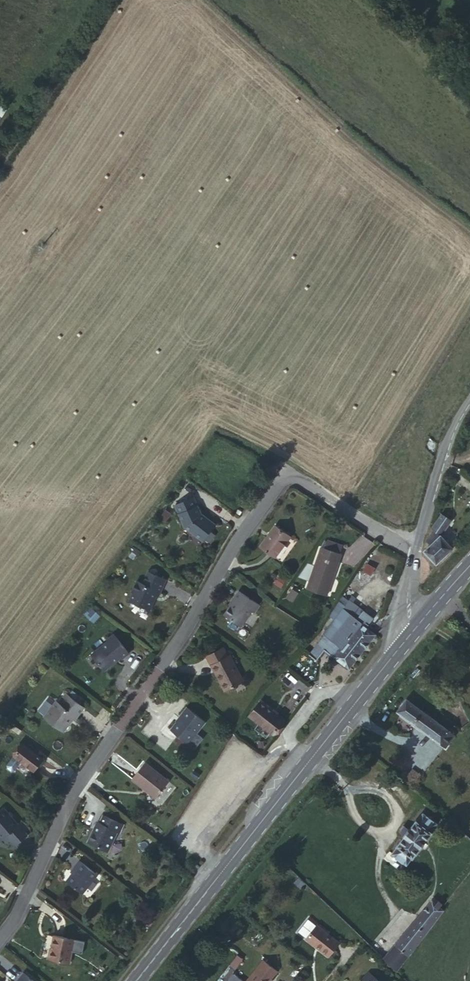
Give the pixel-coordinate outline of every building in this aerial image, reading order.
[(193,498),(173,507),(182,528),(189,534),(190,533),(201,542),(204,539),(208,533),(214,525),(200,515),(193,498)] [(160,522),(166,515),(161,511),(155,518),(160,522)] [(432,544),(441,535),(452,520),(442,513),(431,528),(434,530),(426,540),(432,544)] [(275,522),(261,544),(275,554),(290,532),(275,522)] [(209,543),(213,536),(208,533),(204,539),(209,543)] [(436,564),(453,548),(441,535),(432,544),(424,552),(436,564)] [(327,541),(325,548),(339,553),(341,545),(327,541)] [(339,553),(325,548),(321,547),(307,589),(328,596),(341,554),(339,553)] [(367,563),(363,571),(371,576),(376,568),(367,563)] [(134,592),(130,601),(150,609),(155,598),(154,598),(155,594),(158,596),(157,598),(158,598),(166,579),(148,571),(143,583),(137,581),(132,591),(134,592)] [(292,589),(287,598),(292,601),(298,592),(292,589)] [(235,600),(224,616),(241,628),(252,612),(253,613),(259,605),(239,592),(234,599),(235,600)] [(324,635),(309,654),(316,659),(325,649),(349,668),(375,634),(366,628),(373,618),(352,601),(353,598),(348,596),(344,604),(345,605),(344,608),(324,634),(324,635)] [(107,640),(91,654),(104,670),(120,656),(122,658),(129,652),(113,633),(106,639),(107,640)] [(206,654),(212,662),(215,661),(228,653),(222,644),(206,654)] [(222,674),(219,675),(226,688),(245,678),(230,652),(228,653),(215,661),(222,674)] [(215,661),(212,662),(219,675),(222,674),(215,661)] [(55,703),(45,717),(64,731),(70,723),(68,722),(71,720),(73,722),(82,709),(65,695),(58,705),(55,703)] [(454,736),(407,700),(398,712),(445,747),(450,741),(454,736)] [(262,701),(250,715),(273,734),(284,720),(268,708),(269,706),(262,701)] [(183,716),(179,722),(173,731),(190,743),(207,720),(189,706),(182,715),(183,716)] [(23,745),(14,757),(33,772),(43,760),(23,745)] [(146,764),(134,780),(158,799),(171,782),(146,764)] [(405,771),(400,778),(413,787),(418,781),(416,779),(420,775),(412,770),(409,774),(405,771)] [(0,812),(0,841),(7,836),(16,846),(27,836),(25,833),(29,830),(22,823),(19,826),(4,809),(0,812)] [(412,829),(407,834),(399,844),(399,845),(394,851),(407,863),(412,857),(413,858),(416,855),(424,847),(436,833),(435,832),(441,826),(428,814),(422,820),(421,819),(412,829)] [(99,822),(89,843),(107,852),(118,833),(119,834),(124,825),(106,815),(102,823),(99,822)] [(404,831),(407,834),(412,829),(408,826),(404,831)] [(76,869),(67,880),(83,893),(98,875),(81,861),(75,868),(76,869)] [(396,944),(409,955),(443,910),(432,900),(396,944)] [(305,939),(315,925),(313,923),(302,936),(305,939)] [(338,942),(315,925),(305,939),(327,957),(338,942)] [(51,948),(49,959),(69,964),(74,939),(55,936),(53,948),(51,948)] [(384,959),(397,971),(399,968),(409,955),(396,944),(384,959)] [(269,979),(270,979),(275,972),(262,962),(247,980),(267,980),(269,979)] [(368,971),(360,979),(362,980),(379,980),(368,971)]
